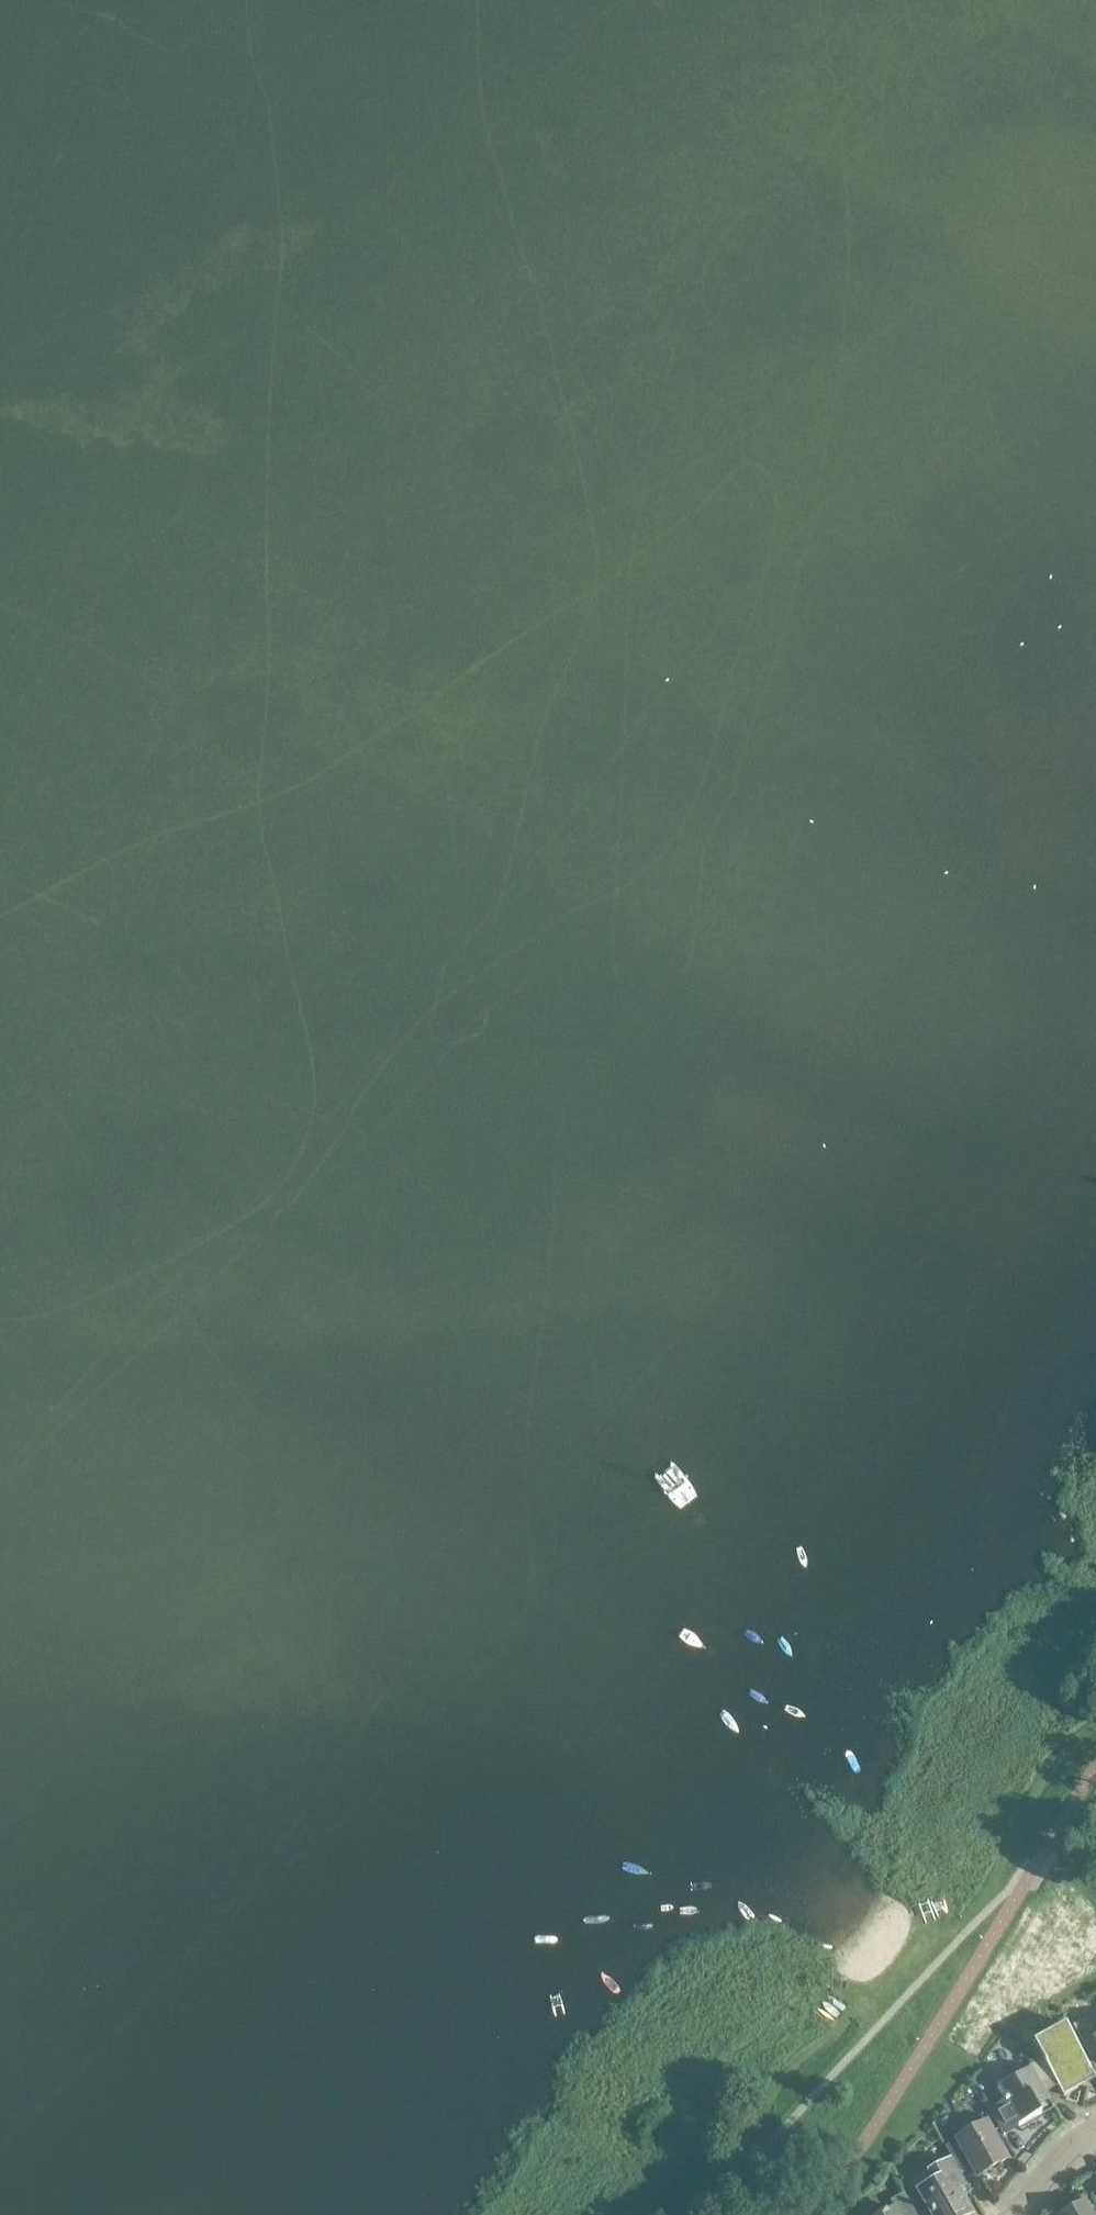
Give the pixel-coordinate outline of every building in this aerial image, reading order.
[(1087,2020),(1074,2027),(1091,2058),(1095,2055),(1095,2036),(1087,2020)] [(1095,2079),(1095,2076),(1068,2025),(1062,2028),(1059,2024),(1042,2038),(1051,2055),(1031,2066),(1033,2069),(1046,2093),(1059,2086),(1065,2096),(1095,2079)] [(1006,2101),(990,2110),(1004,2135),(1042,2114),(1040,2109),(1052,2102),(1046,2093),(1033,2069),(998,2088),(1006,2101)] [(984,2096),(988,2104),(996,2100),(992,2092),(984,2096)] [(982,2116),(969,2124),(953,2133),(958,2142),(946,2149),(953,2163),(958,2172),(971,2165),(977,2177),(1006,2160),(982,2116)] [(953,2163),(929,2177),(934,2187),(921,2194),(932,2214),(970,2214),(962,2199),(959,2201),(955,2193),(966,2187),(958,2172),(953,2163)] [(905,2194),(891,2202),(896,2212),(890,2214),(916,2214),(905,2194)] [(1082,2197),(1066,2206),(1068,2211),(1062,2214),(1092,2214),(1082,2197)]
